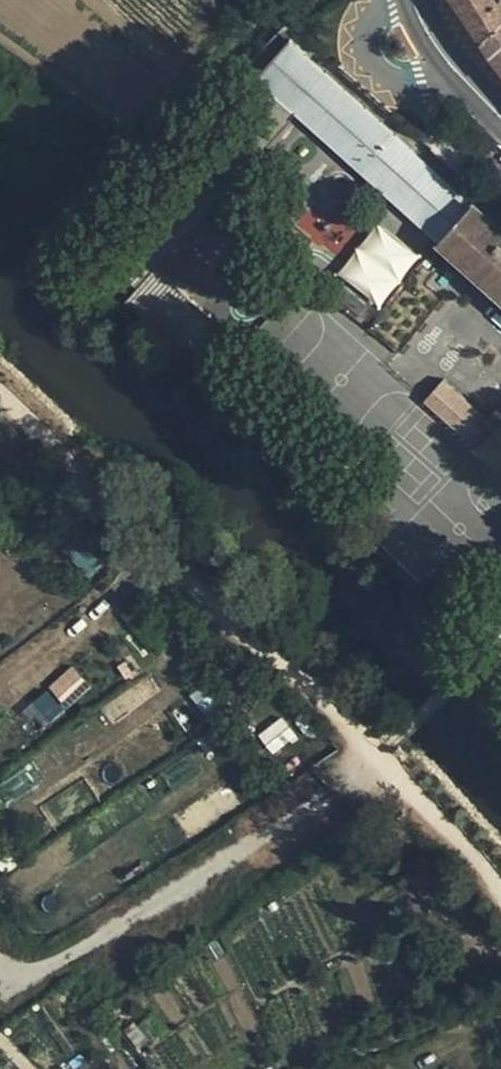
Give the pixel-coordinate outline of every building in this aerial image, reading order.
[(500,0),(457,0),(497,63),(500,68),(500,0)] [(113,244),(153,281),(300,115),(500,296),(500,228),(478,207),(475,209),(294,44),(275,65),(264,55),(248,72),(260,81),(113,244)] [(448,145),(436,133),(429,140),(442,151),(448,145)] [(442,151),(454,163),(460,156),(448,144),(442,151)] [(312,202),(291,227),(330,260),(351,235),(312,202)] [(378,308),(419,258),(377,223),(336,273),(378,308)] [(444,379),(423,402),(454,430),(475,407),(444,379)] [(500,411),(490,422),(500,431),(482,451),(500,468),(500,412),(500,411)] [(47,688),(60,702),(84,681),(71,666),(47,688)] [(41,728),(63,710),(46,690),(25,708),(41,728)] [(268,753),(295,740),(285,717),(257,730),(268,753)]
